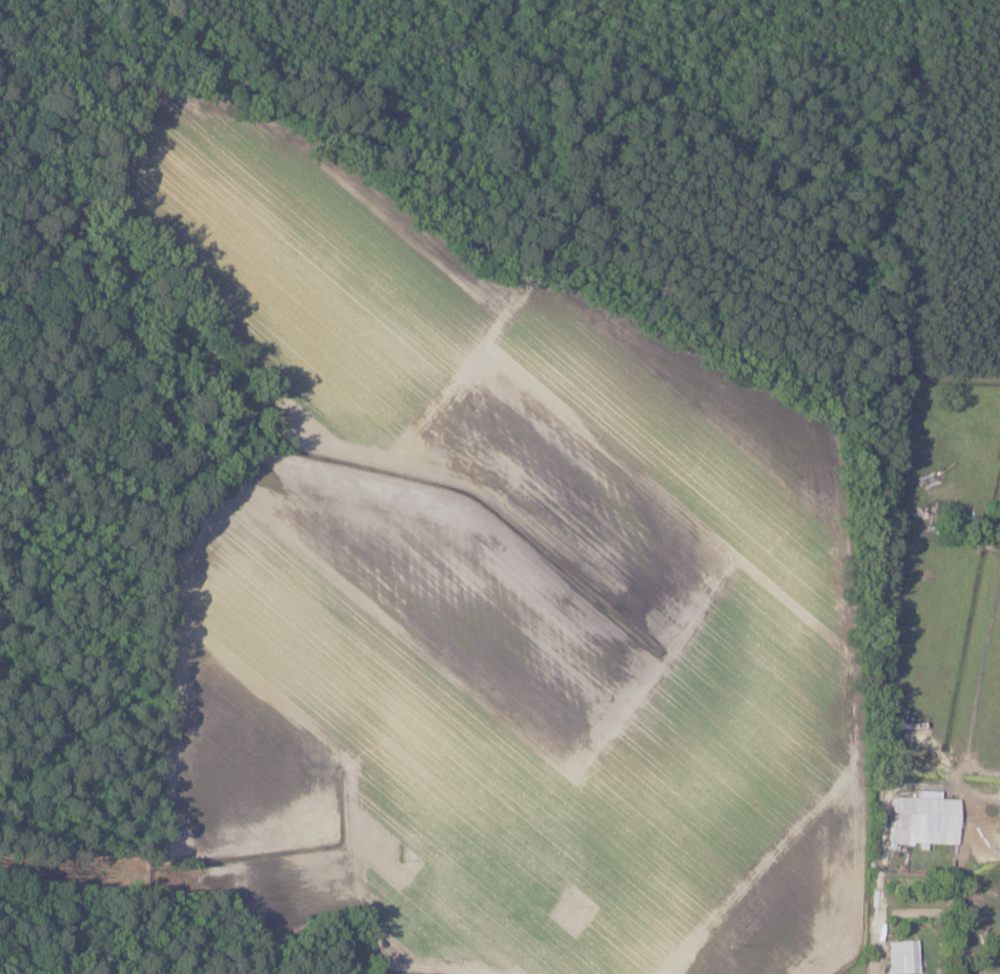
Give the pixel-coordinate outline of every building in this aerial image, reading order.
[(892,797),(890,845),(919,846),(919,849),(927,850),(927,843),(957,845),(960,800),(940,799),(941,792),(919,791),(918,798),(892,797)] [(888,941),(889,973),(918,971),(917,940),(888,941)]
